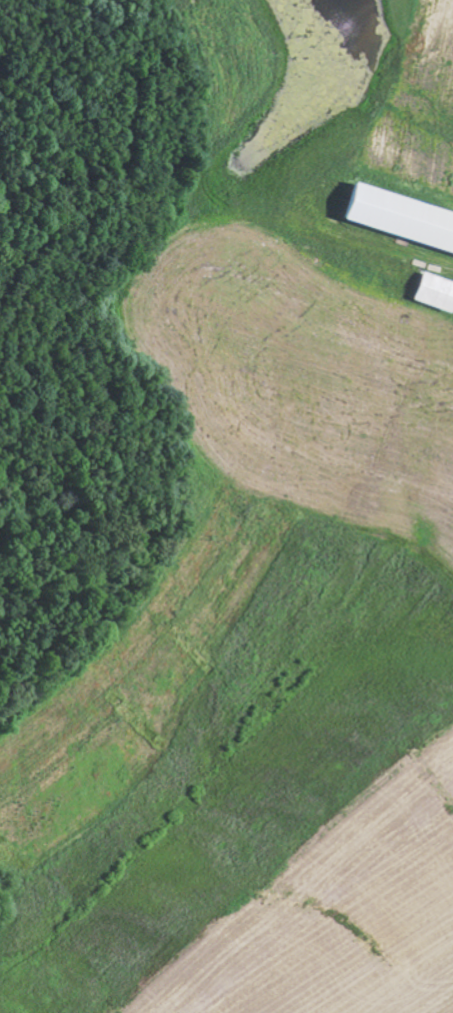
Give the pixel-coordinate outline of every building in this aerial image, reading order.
[(356,184),(346,222),(452,250),(452,210),(356,184)] [(452,310),(452,279),(428,270),(418,298),(452,310)]
